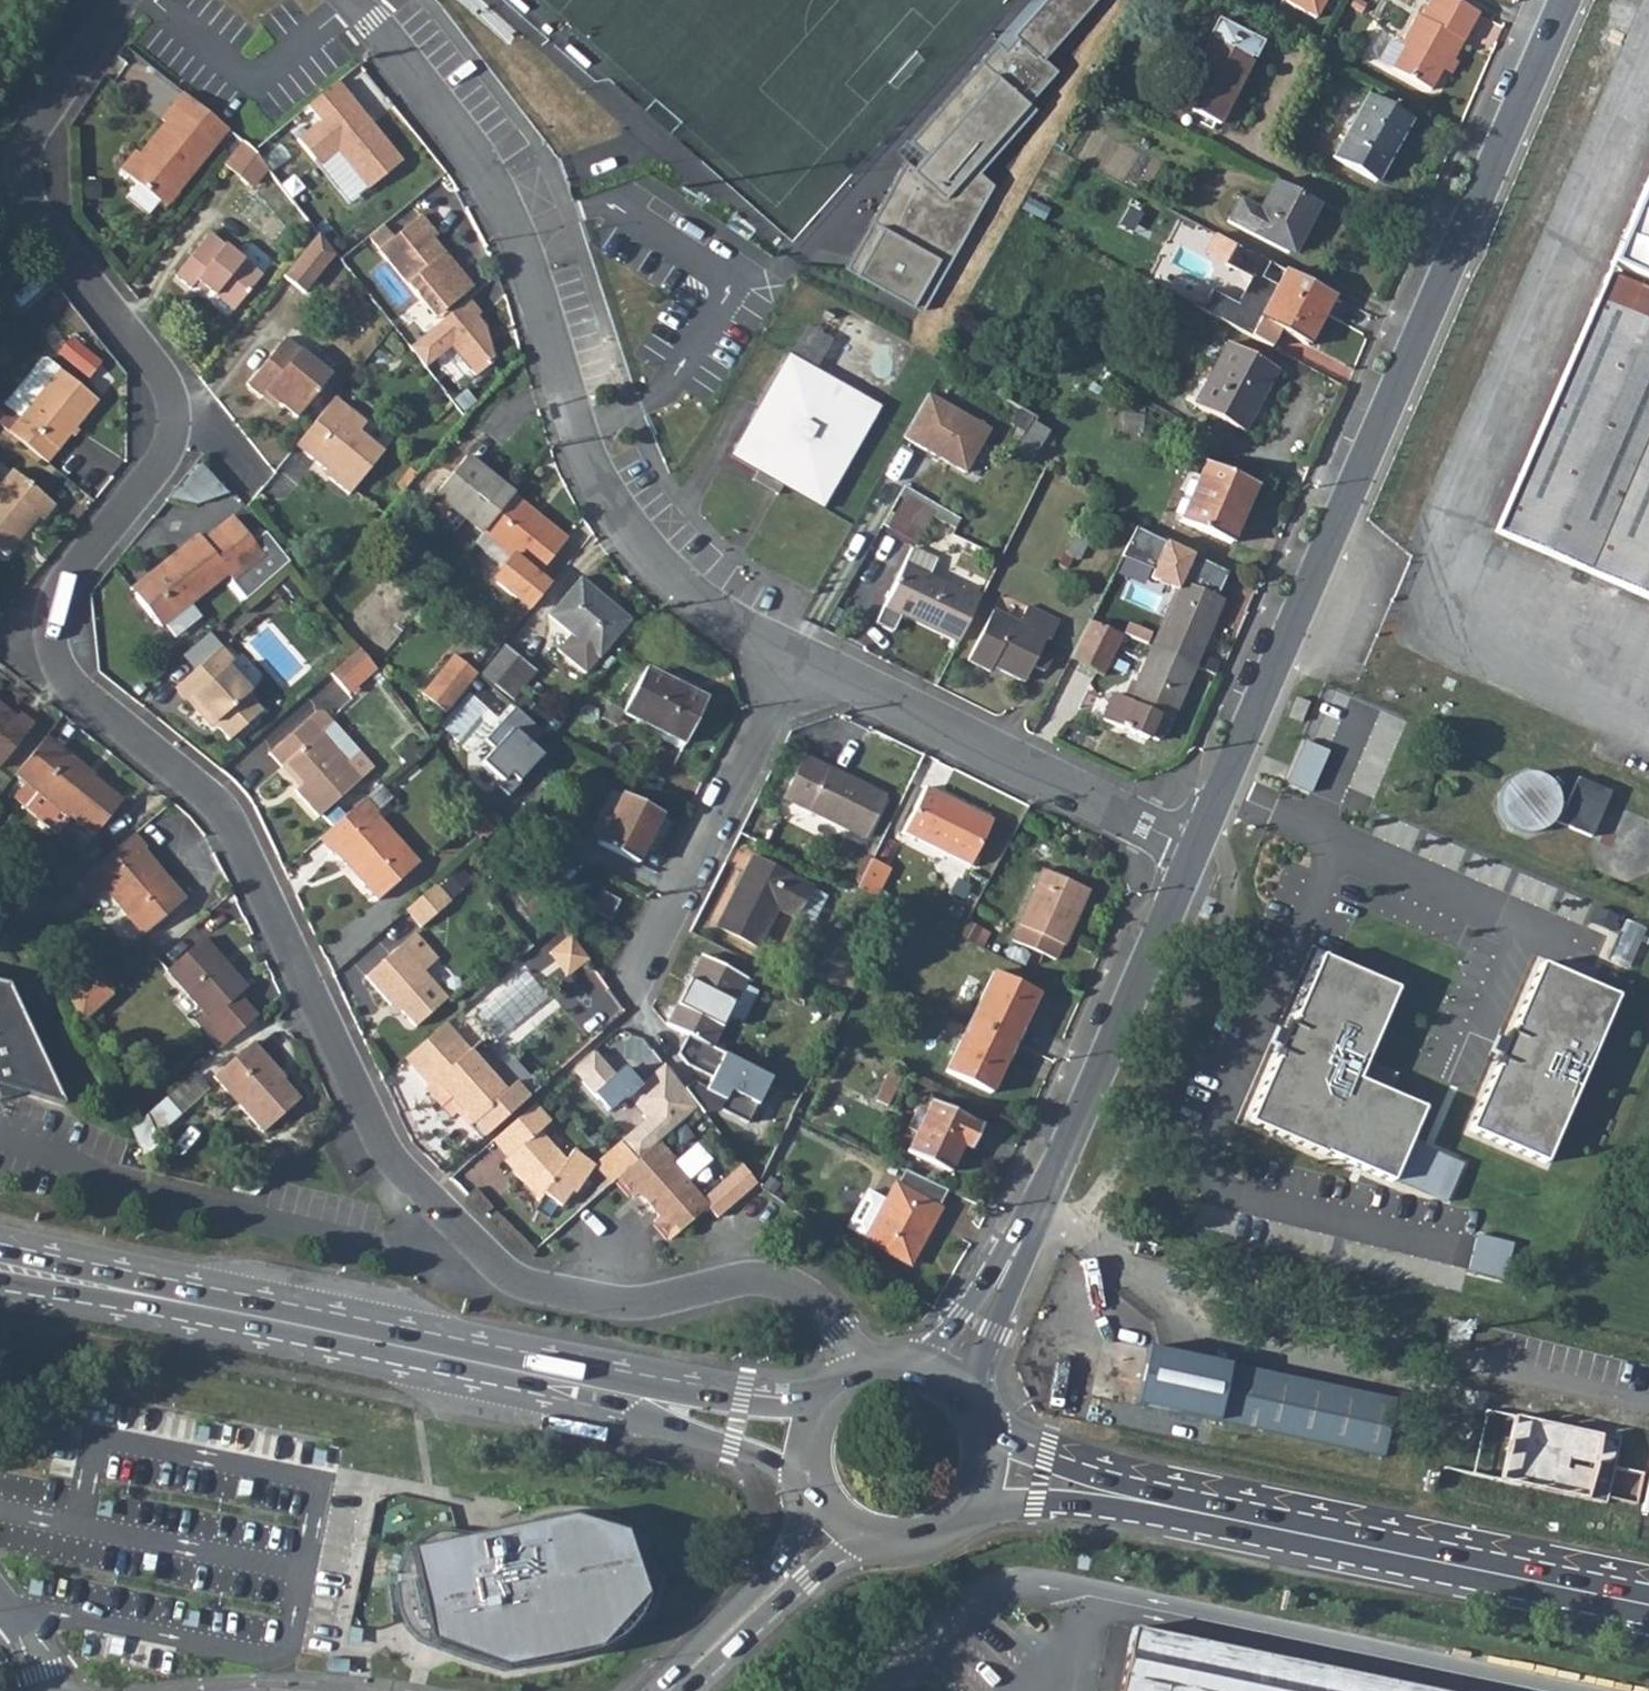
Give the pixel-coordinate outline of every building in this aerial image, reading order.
[(847,268),(923,310),(994,184),(981,172),(1036,109),(1030,102),(1058,70),(1045,58),(1097,0),(1046,0),(1015,35),(1018,38),(1007,50),(999,43),(911,141),(926,154),(914,168),(906,161),(847,268)] [(1420,17),(1416,16),(1400,46),(1404,48),(1393,70),(1433,91),(1460,41),(1464,43),(1474,24),(1479,13),(1455,0),(1429,0),(1420,17)] [(1211,44),(1249,63),(1251,60),(1255,62),(1263,44),(1217,21),(1209,38),(1212,41),(1211,44)] [(1208,43),(1177,104),(1221,126),(1251,65),(1249,63),(1211,44),(1208,43)] [(407,162),(358,96),(344,77),(314,101),(326,119),(304,136),(320,158),(333,148),(342,149),(372,189),(407,162)] [(227,129),(181,93),(157,123),(161,126),(136,158),(132,155),(117,174),(134,187),(156,205),(163,210),(227,129)] [(1366,102),(1334,161),(1377,184),(1408,124),(1366,102)] [(308,108),(288,123),(298,136),(317,121),(308,108)] [(248,184),(265,163),(254,149),(249,144),(242,141),(223,164),(248,184)] [(265,163),(248,184),(253,189),(269,168),(265,163)] [(1496,524),(1648,590),(1648,173),(1496,524)] [(1317,204),(1274,182),(1258,211),(1237,200),(1226,222),(1286,253),(1301,224),(1306,226),(1317,204)] [(156,205),(134,187),(123,201),(145,218),(156,205)] [(424,217),(380,250),(422,307),(434,298),(445,312),(469,295),(455,277),(459,274),(435,242),(440,238),(424,217)] [(319,231),(285,274),(307,291),(337,253),(319,231)] [(1208,251),(1230,261),(1238,245),(1216,235),(1208,251)] [(209,236),(174,279),(191,293),(197,285),(232,313),(261,278),(209,236)] [(1286,272),(1250,337),(1293,361),(1318,314),(1323,317),(1334,297),(1286,272)] [(459,274),(455,277),(469,295),(473,292),(459,274)] [(434,298),(422,307),(433,321),(445,312),(434,298)] [(471,300),(410,348),(426,368),(452,347),(476,378),(495,362),(487,328),(479,318),(483,315),(471,300)] [(92,378),(106,361),(74,336),(60,352),(92,378)] [(285,341),(248,388),(263,400),(268,395),(297,419),(331,376),(287,341),(285,341)] [(1227,345),(1194,407),(1242,434),(1276,372),(1227,345)] [(790,354),(731,456),(758,471),(783,486),(823,509),(876,417),(811,379),(816,371),(817,370),(790,354)] [(5,410),(19,421),(57,372),(46,364),(39,365),(5,410)] [(881,409),(816,371),(811,379),(876,417),(881,409)] [(19,421),(8,434),(47,466),(96,403),(57,372),(19,421)] [(928,394),(903,438),(967,474),(992,431),(928,394)] [(334,400),(294,450),(332,480),(331,484),(349,499),(386,455),(361,435),(367,427),(334,400)] [(1028,426),(1014,452),(1029,462),(1044,434),(1028,426)] [(435,495),(481,532),(512,493),(466,456),(435,495)] [(1204,465),(1178,522),(1228,544),(1253,487),(1204,465)] [(758,471),(753,481),(778,495),(783,486),(758,471)] [(5,561),(22,541),(18,537),(34,518),(42,525),(54,510),(10,474),(0,486),(0,556),(5,561)] [(510,556),(495,575),(496,585),(513,599),(533,575),(535,576),(566,537),(512,493),(481,532),(510,556)] [(903,503),(890,527),(919,543),(932,518),(903,503)] [(166,569),(133,595),(161,629),(228,575),(232,580),(231,581),(246,600),(288,561),(265,532),(252,543),(231,517),(201,541),(197,536),(162,564),(166,569)] [(1171,602),(1150,648),(1127,702),(1110,695),(1099,722),(1145,742),(1146,738),(1156,742),(1165,719),(1167,720),(1220,600),(1192,588),(1204,563),(1164,543),(1151,571),(1179,583),(1171,602)] [(902,613),(960,643),(984,599),(966,589),(964,593),(931,576),(939,560),(915,548),(877,621),(894,629),(902,613)] [(1171,602),(1179,583),(1151,571),(1143,590),(1171,602)] [(560,644),(586,666),(629,617),(614,604),(617,602),(584,573),(552,610),(573,629),(560,644)] [(528,611),(548,586),(535,576),(533,575),(513,599),(528,611)] [(991,621),(965,669),(986,680),(989,675),(1020,692),(1029,677),(1040,683),(1048,669),(1037,663),(1043,651),(1047,653),(1056,635),(1026,618),(1017,634),(991,621)] [(1089,619),(1070,658),(1101,674),(1121,635),(1089,619)] [(196,669),(220,648),(208,634),(184,655),(196,669)] [(501,645),(480,669),(513,695),(536,667),(504,640),(501,645)] [(177,686),(191,702),(196,698),(217,720),(232,737),(264,709),(249,693),(252,690),(231,666),(236,662),(222,646),(220,648),(196,669),(177,686)] [(358,648),(331,674),(348,693),(375,669),(372,666),(358,648)] [(470,682),(478,672),(461,657),(455,652),(423,691),(447,710),(470,682)] [(647,662),(624,708),(666,728),(674,732),(685,738),(708,693),(647,662)] [(541,760),(529,749),(541,734),(509,705),(480,738),(494,750),(480,765),(511,793),(541,760)] [(34,725),(20,714),(15,720),(0,708),(0,770),(34,725)] [(321,714),(274,755),(286,768),(291,764),(306,781),(297,789),(319,816),(363,777),(375,766),(360,750),(348,761),(324,734),(336,722),(330,715),(326,713),(321,714)] [(336,722),(324,734),(348,761),(360,750),(336,722)] [(47,737),(16,777),(60,810),(95,838),(124,801),(94,777),(91,779),(82,773),(86,767),(47,737)] [(1308,740),(1285,796),(1307,805),(1331,749),(1308,740)] [(805,754),(785,794),(864,832),(884,791),(805,754)] [(1567,801),(1527,766),(1491,806),(1531,842),(1567,801)] [(1561,825),(1597,836),(1612,787),(1577,776),(1561,825)] [(930,782),(908,825),(973,856),(994,814),(930,782)] [(624,789),(598,840),(636,859),(661,808),(624,789)] [(365,799),(320,839),(334,854),(336,852),(351,868),(355,864),(369,880),(365,884),(380,900),(419,865),(376,816),(378,814),(365,799)] [(467,825),(483,842),(494,831),(479,814),(467,825)] [(133,833),(87,873),(101,888),(104,886),(145,933),(186,897),(144,850),(145,848),(133,833)] [(752,853),(717,922),(756,941),(775,904),(793,912),(809,881),(752,853)] [(1045,863),(1012,932),(1054,953),(1088,884),(1045,863)] [(437,883),(408,909),(425,928),(454,902),(437,883)] [(602,888),(593,906),(609,914),(618,896),(602,888)] [(417,931),(366,976),(392,1005),(397,1001),(418,1025),(448,998),(425,972),(440,958),(417,931)] [(589,958),(572,936),(554,949),(571,971),(589,958)] [(242,992),(222,968),(227,963),(205,938),(167,972),(211,1022),(244,994),(242,992)] [(701,951),(667,1018),(711,1040),(745,972),(701,951)] [(1423,1104),(1361,1078),(1399,990),(1314,955),(1244,1121),(1328,1156),(1390,1182),(1442,1204),(1460,1161),(1408,1139),(1423,1104)] [(1539,964),(1467,1128),(1545,1163),(1618,999),(1539,964)] [(993,966),(970,1014),(1013,1034),(1035,986),(993,966)] [(78,983),(68,992),(84,1026),(116,997),(92,970),(78,983)] [(63,982),(68,992),(78,983),(71,974),(63,982)] [(68,1106),(11,985),(0,983),(0,1084),(68,1106)] [(1013,1034),(970,1014),(946,1065),(989,1085),(1013,1034)] [(409,1058),(431,1084),(459,1060),(446,1045),(458,1034),(448,1023),(409,1058)] [(431,1084),(428,1088),(443,1106),(452,1098),(459,1105),(459,1113),(482,1138),(538,1088),(540,1086),(509,1052),(493,1067),(474,1046),(471,1048),(458,1034),(446,1045),(459,1060),(431,1084)] [(257,1041),(217,1076),(266,1132),(302,1100),(280,1075),(283,1072),(257,1041)] [(600,1161),(616,1179),(620,1176),(662,1138),(693,1112),(664,1067),(638,1088),(624,1073),(616,1078),(591,1054),(570,1073),(607,1115),(624,1100),(645,1119),(600,1161)] [(722,1059),(703,1096),(724,1108),(730,1098),(758,1110),(770,1082),(722,1059)] [(931,1096),(908,1143),(948,1163),(961,1136),(967,1140),(977,1118),(931,1096)] [(540,1099),(498,1137),(513,1153),(523,1165),(519,1169),(543,1196),(549,1191),(565,1201),(577,1185),(581,1187),(600,1161),(580,1147),(572,1157),(547,1128),(557,1118),(540,1099)] [(662,1138),(620,1176),(636,1193),(640,1190),(661,1213),(657,1217),(673,1235),(710,1202),(674,1160),(678,1157),(662,1138)] [(894,1174),(863,1233),(906,1255),(915,1237),(919,1239),(939,1198),(894,1174)] [(1229,1363),(1216,1419),(1380,1455),(1393,1400),(1229,1363)] [(1457,1412),(1444,1469),(1607,1505),(1619,1449),(1457,1412)] [(1648,1513),(1648,1470),(1640,1511),(1648,1513)] [(410,1544),(425,1638),(504,1664),(602,1643),(643,1589),(619,1528),(566,1512),(410,1544)] [(88,1630),(83,1657),(174,1671),(179,1644),(88,1630)] [(1125,1690),(1422,1690),(1138,1630),(1125,1690)]
